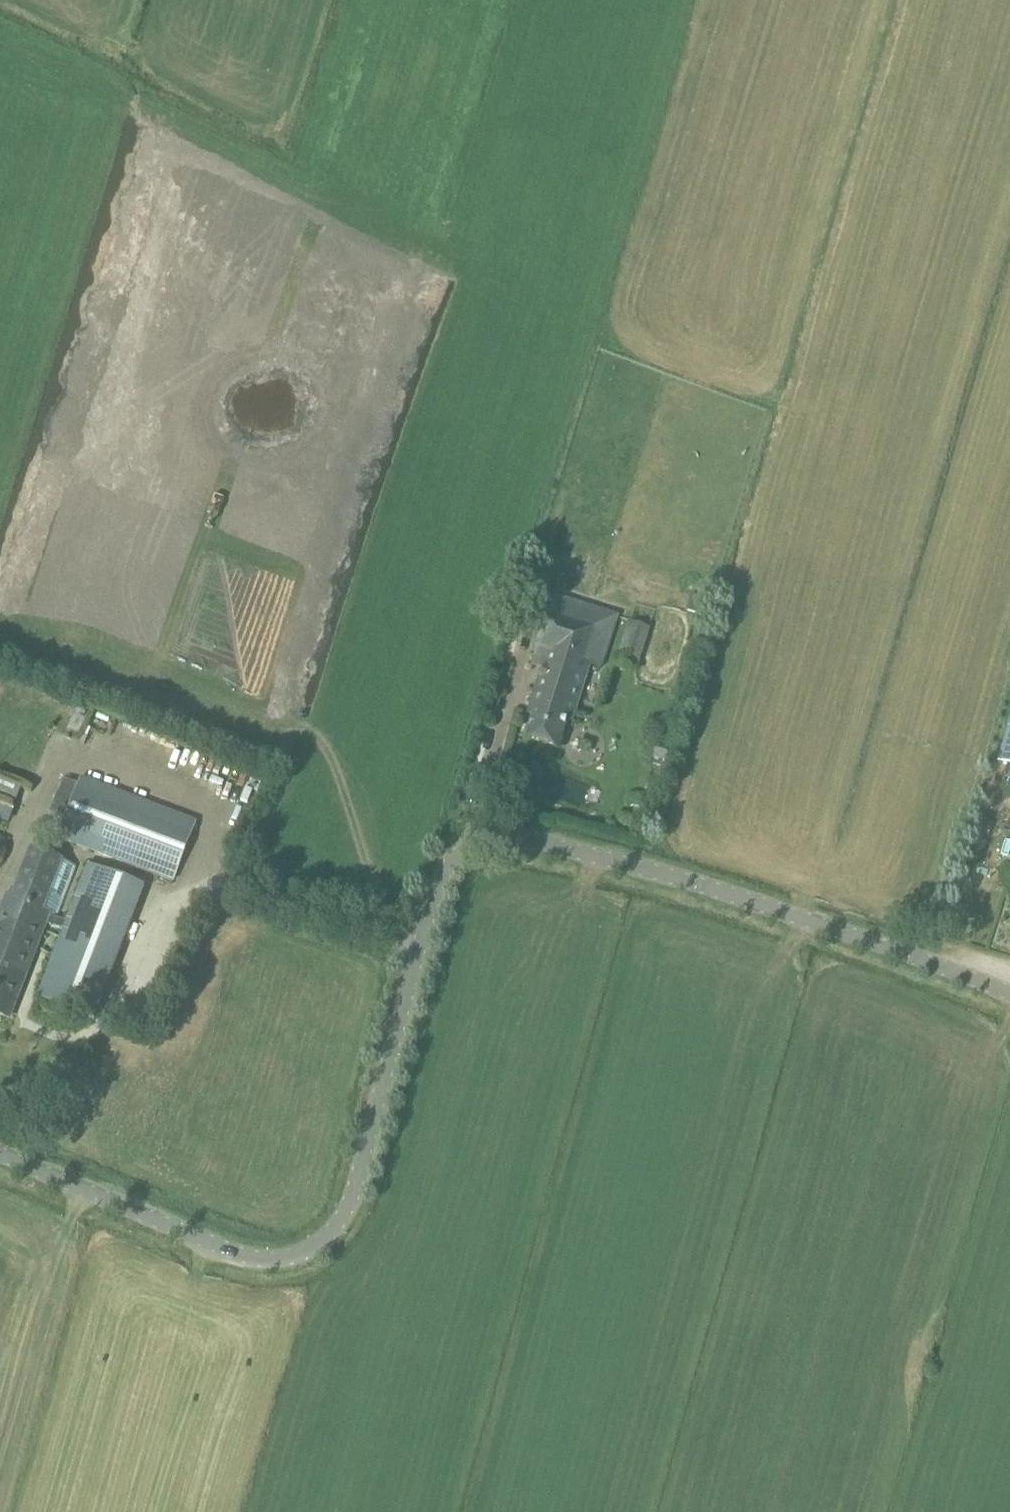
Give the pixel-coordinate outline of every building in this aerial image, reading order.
[(536,706),(527,736),(560,746),(569,718),(573,719),(590,664),(600,667),(615,618),(616,615),(554,596),(553,599),(538,648),(549,651),(533,705),(536,706)] [(630,623),(618,664),(637,670),(649,629),(630,623)] [(658,744),(654,757),(670,761),(673,748),(658,744)] [(80,777),(77,784),(64,779),(46,826),(59,832),(58,836),(172,879),(195,820),(80,777)] [(9,1019),(10,1017),(44,924),(48,916),(49,912),(56,915),(75,865),(32,849),(14,898),(7,896),(0,915),(0,1015),(9,1019)] [(63,930),(39,996),(95,1017),(144,885),(88,864),(66,921),(48,916),(44,924),(63,930)]
